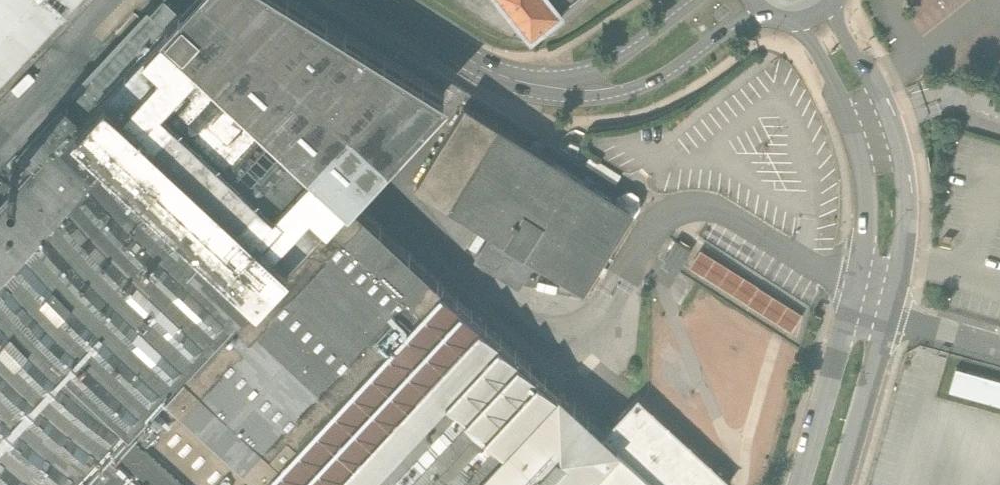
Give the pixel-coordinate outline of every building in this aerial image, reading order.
[(603,433),(349,195),(444,92),(296,0),(191,0),(180,11),(35,167),(0,204),(0,484),(658,484),(603,433)] [(70,0),(0,0),(0,75),(70,0)] [(180,11),(169,0),(163,0),(21,153),(35,167),(180,11)] [(533,22),(560,0),(515,0),(533,22)] [(464,105),(416,182),(495,231),(536,256),(584,285),(630,210),(633,212),(637,206),(638,199),(636,195),(632,192),(626,192),(622,196),(619,200),(464,105)] [(518,285),(536,256),(495,231),(478,260),(518,285)] [(690,249),(677,241),(665,262),(677,269),(690,249)] [(809,314),(708,248),(698,264),(799,330),(809,314)] [(949,389),(999,404),(999,379),(956,366),(949,389)] [(658,484),(726,484),(731,480),(639,394),(603,433),(658,484)]
